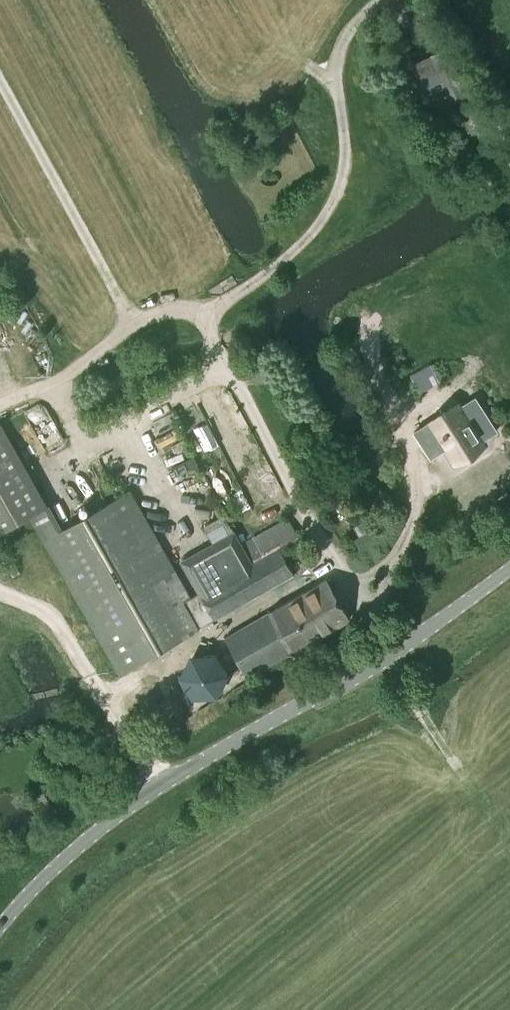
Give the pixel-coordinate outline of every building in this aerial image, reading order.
[(437,72),(446,94),(462,88),(446,48),(412,62),(419,79),(437,72)] [(433,120),(458,132),(466,118),(443,104),(433,120)] [(484,443),(477,432),(485,426),(486,424),(478,412),(475,411),(467,417),(459,404),(424,426),(433,439),(439,436),(455,462),(484,443)] [(0,422),(0,531),(30,515),(30,514),(48,504),(1,421),(0,422)] [(44,538),(43,539),(119,673),(294,574),(285,559),(304,549),(288,518),(241,544),(233,531),(179,562),(197,594),(190,598),(130,490),(124,494),(63,528),(61,529),(44,538)] [(247,677),(291,652),(298,655),(309,648),(310,641),(349,619),(326,578),(225,637),(231,648),(219,655),(227,670),(239,663),(247,677)] [(192,655),(181,675),(194,696),(217,694),(228,674),(216,653),(192,655)]
